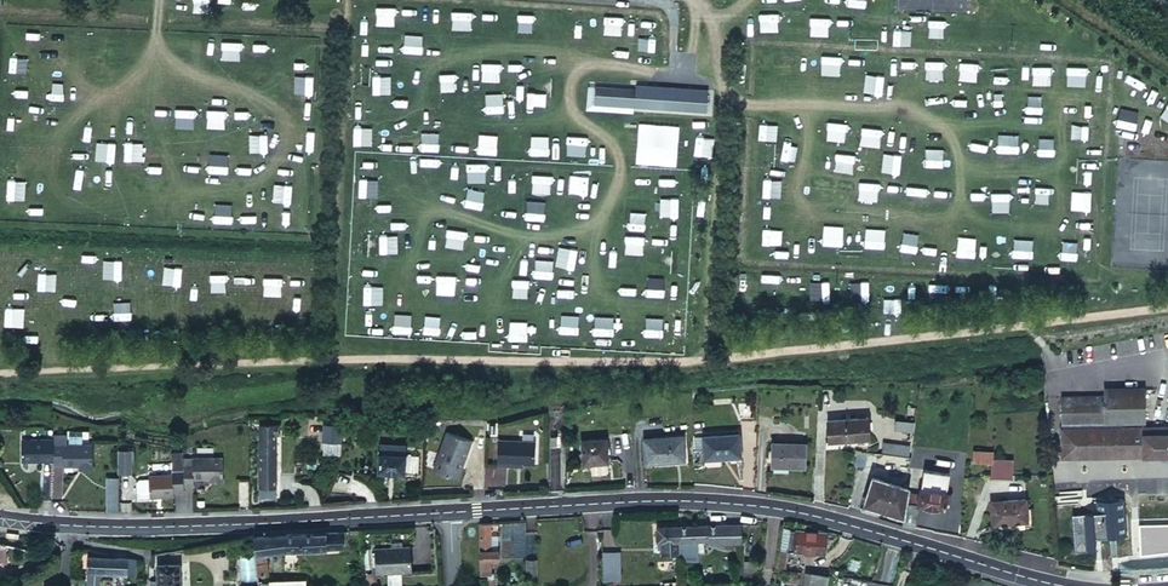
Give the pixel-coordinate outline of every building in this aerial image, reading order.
[(709,91),(596,84),(595,105),(707,112),(709,91)] [(1101,394),(1089,394),(1090,421),(1141,420),(1141,387),(1101,387),(1101,394)] [(1089,394),(1060,394),(1061,421),(1090,421),(1089,394)] [(868,416),(827,415),(827,436),(868,437),(868,416)] [(894,430),(912,431),(913,422),(895,420),(894,430)] [(258,426),(258,489),(274,489),(275,435),(279,435),(279,424),(258,426)] [(1061,427),(1062,455),(1167,454),(1167,426),(1061,427)] [(66,434),(66,443),(87,443),(88,429),(66,429),(66,434)] [(25,437),(20,437),(20,460),(52,460),(53,443),(53,438),(42,437),(43,431),(24,431),(25,437)] [(737,431),(701,432),(703,454),(739,453),(737,431)] [(470,441),(446,433),(432,472),(457,481),(461,469),(463,462),(470,441)] [(52,434),(53,438),(53,443),(66,443),(66,434),(52,434)] [(669,438),(642,440),(644,465),(671,463),(669,438)] [(805,439),(772,440),(772,462),(806,462),(805,439)] [(332,441),(322,440),(320,454),(331,455),(331,452),(332,441)] [(605,440),(582,442),(583,465),(591,465),(592,475),(606,474),(607,472),(607,463),(605,440)] [(533,465),(534,443),(497,441),(495,465),(506,466),(506,464),(521,465),(533,465)] [(881,442),(880,453),(909,455),(910,445),(881,442)] [(66,443),(53,443),(52,460),(52,464),(61,463),(62,465),(77,465),(82,465),(82,468),(92,468),(92,444),(87,443),(66,443)] [(377,444),(377,455),(403,455),(403,444),(377,444)] [(1012,445),(1012,446),(1014,461),(1020,460),(1019,449),(1018,449),(1017,444),(1012,445)] [(1012,446),(970,451),(973,468),(1014,464),(1014,461),(1012,446)] [(129,469),(129,447),(117,447),(117,469),(129,469)] [(181,457),(181,453),(170,454),(170,470),(181,470),(181,463),(181,457)] [(909,470),(910,457),(877,454),(876,466),(909,470)] [(417,455),(403,455),(377,455),(377,472),(416,473),(417,455)] [(181,463),(181,470),(181,486),(191,486),(191,478),(206,478),(210,478),(210,482),(219,482),(220,457),(191,457),(191,463),(181,463)] [(44,476),(54,476),(53,498),(61,498),(63,465),(45,464),(44,476)] [(918,494),(917,505),(944,508),(947,492),(946,492),(948,472),(922,469),(920,489),(919,488),(918,494)] [(181,470),(170,470),(170,474),(146,474),(146,477),(137,477),(134,480),(134,489),(137,492),(146,492),(146,495),(171,495),(171,491),(181,491),(181,486),(181,470)] [(117,511),(117,474),(106,474),(106,511),(113,511),(117,511)] [(906,488),(869,477),(861,504),(901,515),(906,488)] [(273,498),(274,489),(258,489),(258,498),(273,498)] [(906,493),(905,503),(917,505),(918,494),(906,493)] [(1121,495),(1095,497),(1097,510),(1072,512),(1075,551),(1097,549),(1096,537),(1126,534),(1121,495)] [(1026,498),(991,499),(992,520),(1027,519),(1026,498)] [(917,505),(905,503),(902,524),(914,527),(917,505)] [(489,521),(479,522),(479,548),(479,559),(485,559),(488,559),(488,548),(489,533),(489,521)] [(738,524),(705,525),(706,541),(714,543),(716,543),(739,542),(738,524)] [(705,525),(676,526),(677,542),(694,541),(706,541),(705,525)] [(676,526),(655,527),(656,543),(661,542),(677,542),(676,526)] [(814,527),(806,526),(805,531),(785,528),(783,550),(819,555),(822,529),(814,527)] [(314,533),(315,549),(337,547),(336,532),(326,532),(325,531),(314,532),(314,533)] [(285,535),(252,536),(255,554),(266,553),(274,552),(286,551),(301,550),(315,549),(314,533),(285,533),(285,535)] [(677,542),(678,554),(678,559),(694,558),(694,541),(677,542)] [(661,555),(678,554),(677,542),(661,542),(661,555)] [(413,546),(377,548),(378,574),(414,571),(413,546)] [(266,553),(255,554),(257,574),(269,573),(266,553)] [(621,554),(604,554),(604,565),(622,565),(621,554)] [(125,562),(87,558),(87,574),(94,575),(124,577),(125,562)] [(754,560),(743,561),(744,579),(756,578),(754,560)] [(536,574),(536,561),(525,561),(525,573),(536,574)] [(158,585),(180,585),(179,564),(157,565),(158,585)] [(604,565),(605,584),(622,584),(622,565),(604,565)] [(824,571),(802,569),(800,585),(822,585),(824,571)] [(487,572),(485,572),(480,571),(480,577),(481,585),(488,585),(487,572)] [(87,574),(87,580),(84,580),(84,585),(93,585),(94,575),(87,574)] [(45,577),(44,585),(68,585),(69,578),(45,577)]
